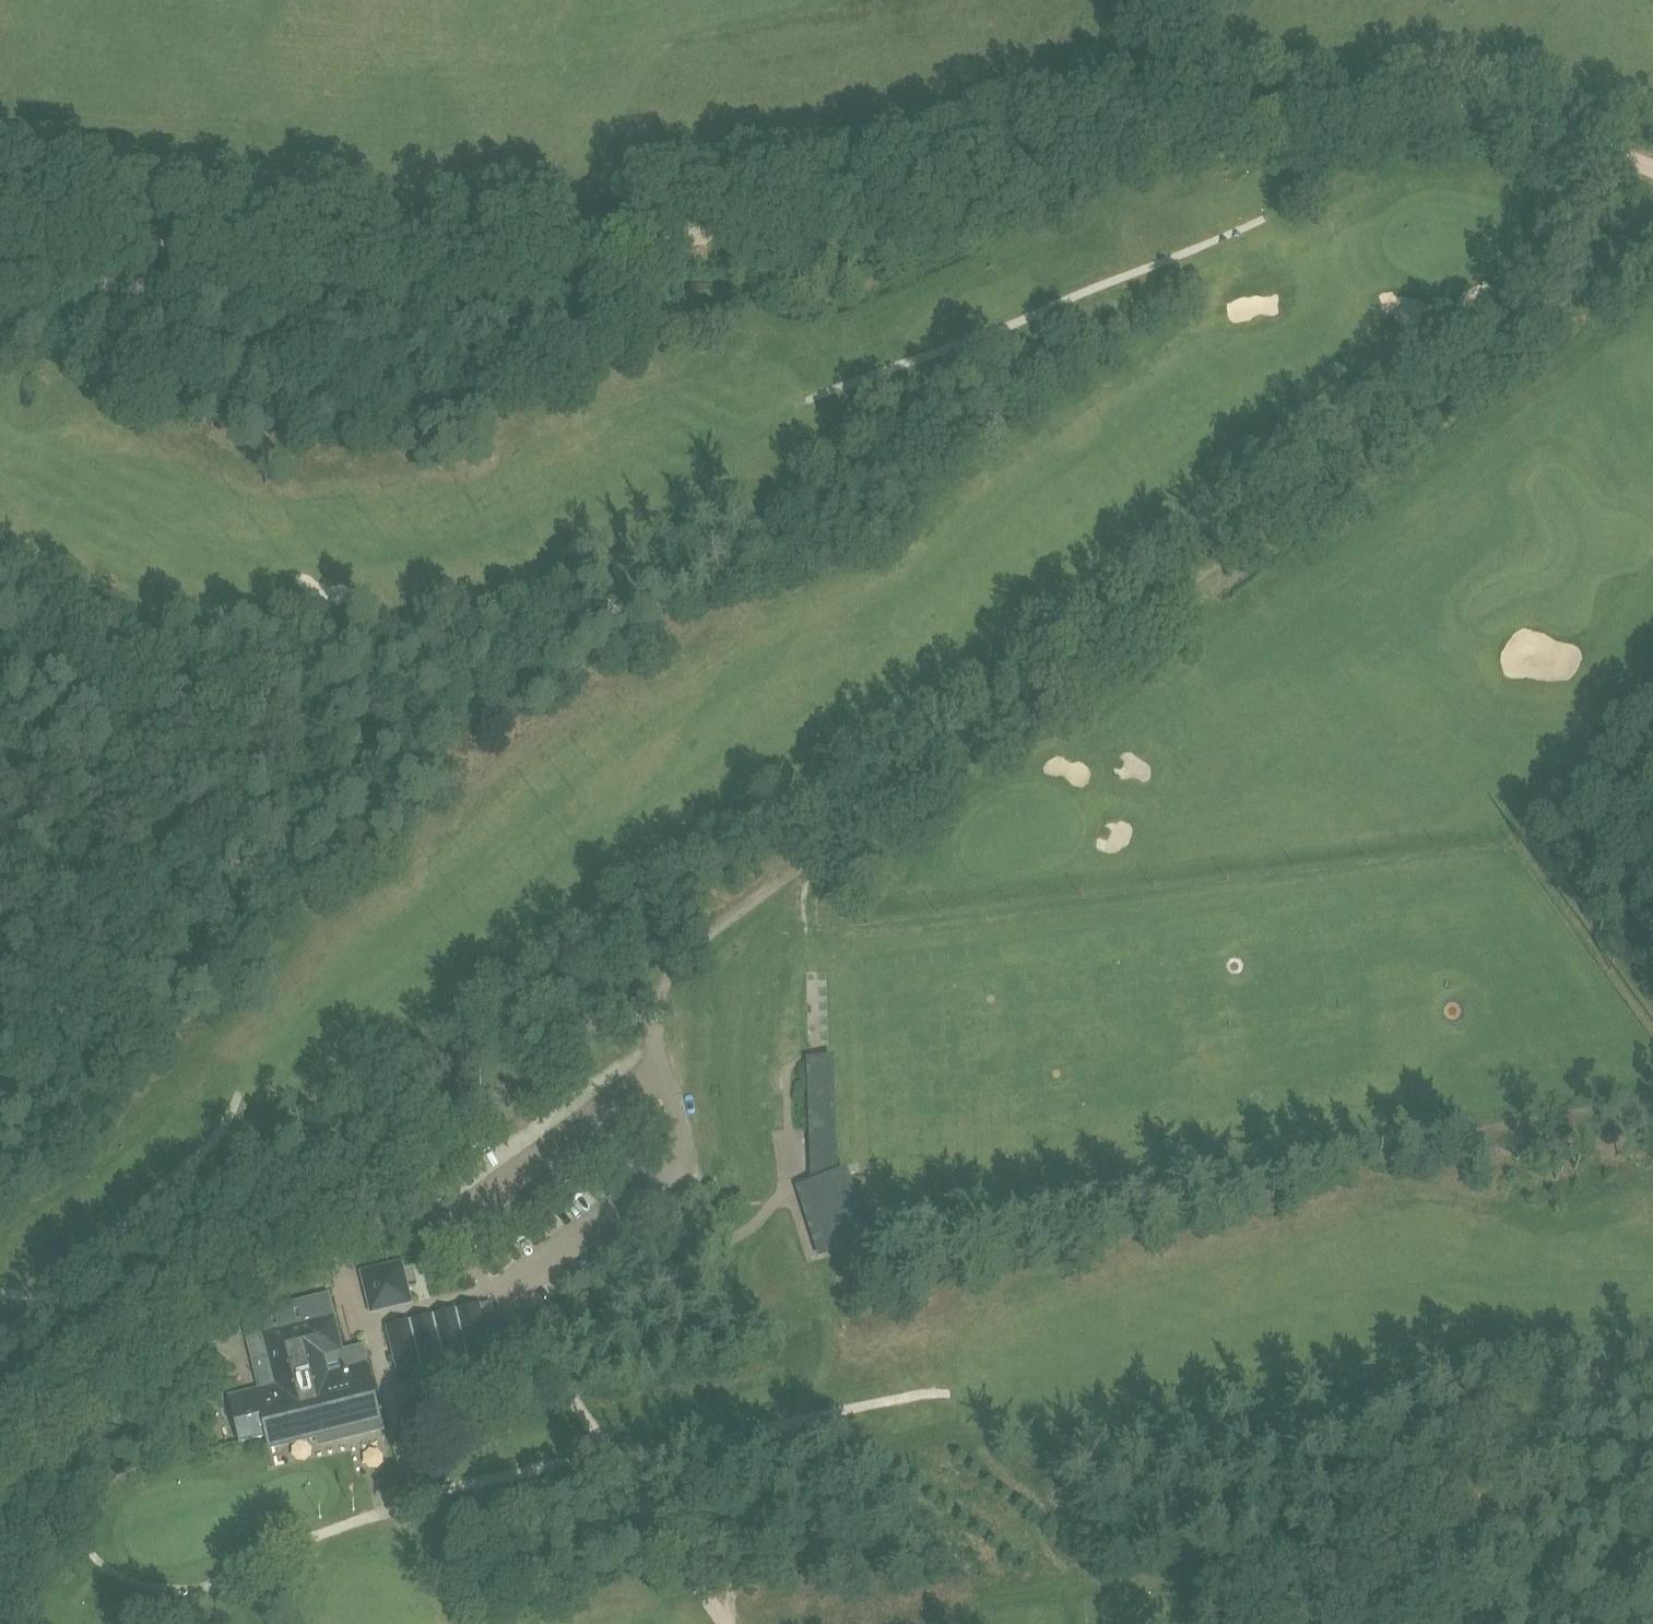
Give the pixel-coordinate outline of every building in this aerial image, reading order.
[(847,1170),(838,1173),(834,1056),(805,1058),(810,1181),(796,1185),(818,1257),(859,1245),(848,1207),(857,1204),(847,1170)] [(477,1228),(485,1219),(473,1208),(465,1218),(477,1228)] [(405,1260),(362,1271),(372,1313),(413,1303),(405,1260)] [(386,1326),(396,1366),(419,1361),(422,1374),(445,1368),(446,1370),(471,1364),(471,1366),(493,1360),(479,1303),(386,1326)] [(369,1361),(349,1366),(337,1315),(265,1332),(269,1354),(253,1358),(260,1390),(231,1396),(241,1443),(267,1437),(270,1450),(384,1420),(369,1361)]
